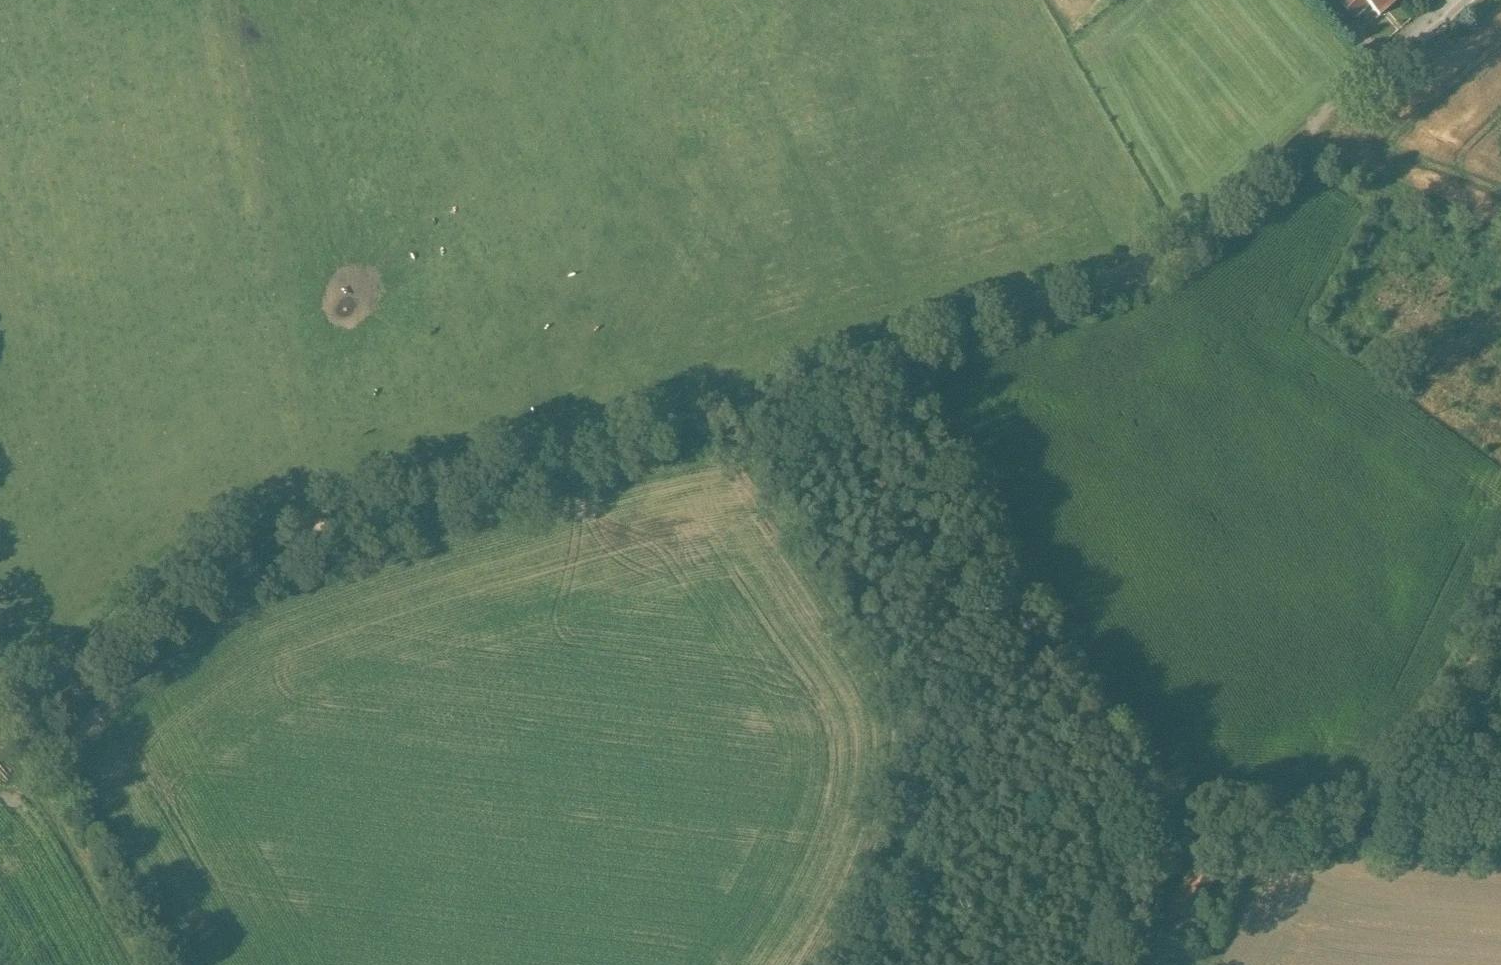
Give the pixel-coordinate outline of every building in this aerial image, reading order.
[(1340,5),(1354,22),(1369,8),(1379,19),(1400,0),(1346,0),(1340,5)]
